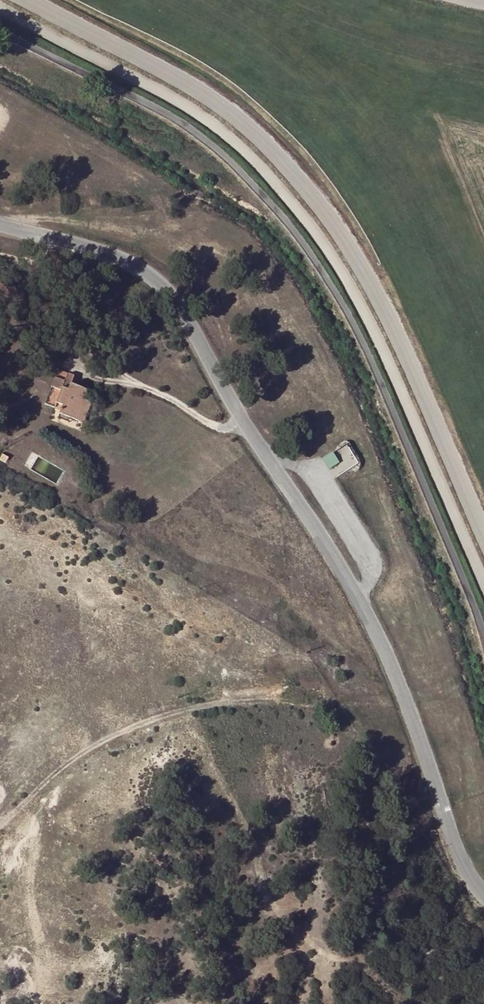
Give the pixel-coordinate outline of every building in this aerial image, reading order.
[(63,404),(61,410),(60,414),(84,422),(92,401),(85,399),(88,389),(72,383),(74,377),(58,371),(46,405),(55,408),(57,402),(63,404)] [(335,452),(324,458),(330,468),(341,462),(335,452)] [(10,457),(4,454),(1,460),(6,463),(10,457)]
